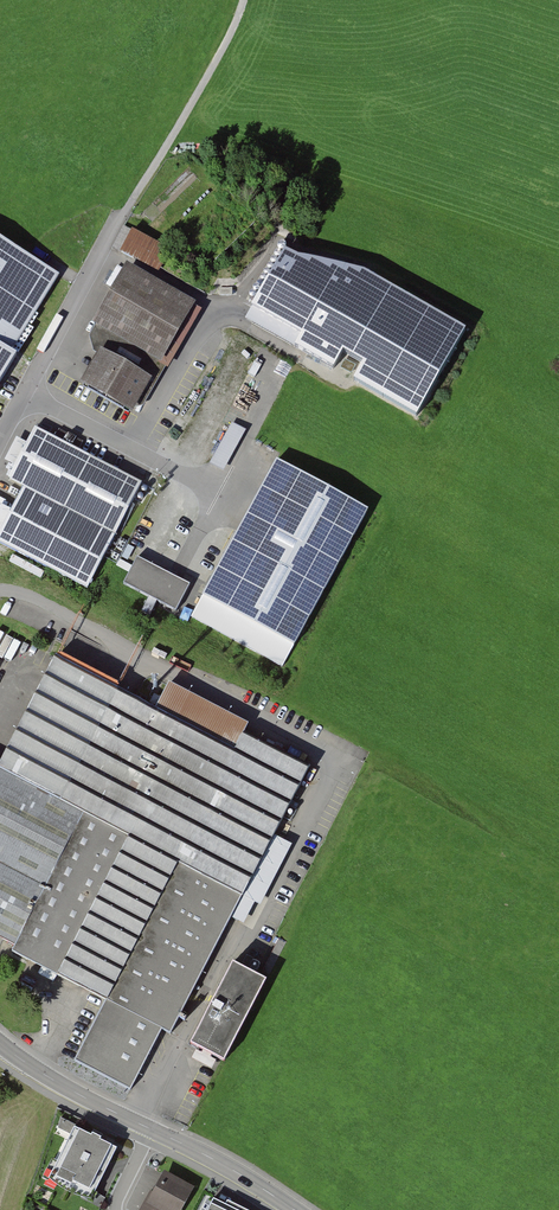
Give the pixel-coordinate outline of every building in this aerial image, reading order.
[(124,226),(114,248),(121,251),(130,229),(124,226)] [(0,241),(0,386),(17,360),(10,356),(59,277),(0,241)] [(298,259),(285,251),(251,310),(301,339),(295,350),(334,372),(343,355),(363,367),(353,383),(416,419),(466,333),(364,274),(298,259)] [(107,357),(93,382),(145,414),(205,305),(139,262),(94,337),(99,354),(107,357)] [(231,422),(212,465),(227,471),(245,428),(231,422)] [(35,430),(8,482),(23,490),(0,534),(0,546),(87,591),(142,486),(35,430)] [(368,511),(276,461),(275,463),(202,596),(191,618),(283,668),(294,646),(367,513),(368,511)] [(10,508),(0,505),(0,530),(1,531),(10,508)] [(190,586),(137,559),(123,585),(176,613),(190,586)] [(15,948),(12,954),(106,1002),(74,1064),(130,1093),(162,1032),(171,1037),(232,919),(274,837),(310,768),(244,735),(235,752),(155,711),(56,660),(0,768),(0,940),(15,948)] [(155,711),(235,752),(244,735),(249,726),(168,685),(155,711)] [(292,846),(274,837),(232,919),(243,925),(254,905),(260,908),(292,846)] [(266,985),(232,968),(190,1049),(224,1067),(266,985)] [(116,1151),(74,1130),(48,1181),(91,1202),(116,1151)] [(145,1200),(140,1209),(183,1209),(195,1189),(164,1173),(148,1202),(145,1200)] [(213,1201),(209,1209),(231,1209),(213,1201)]
